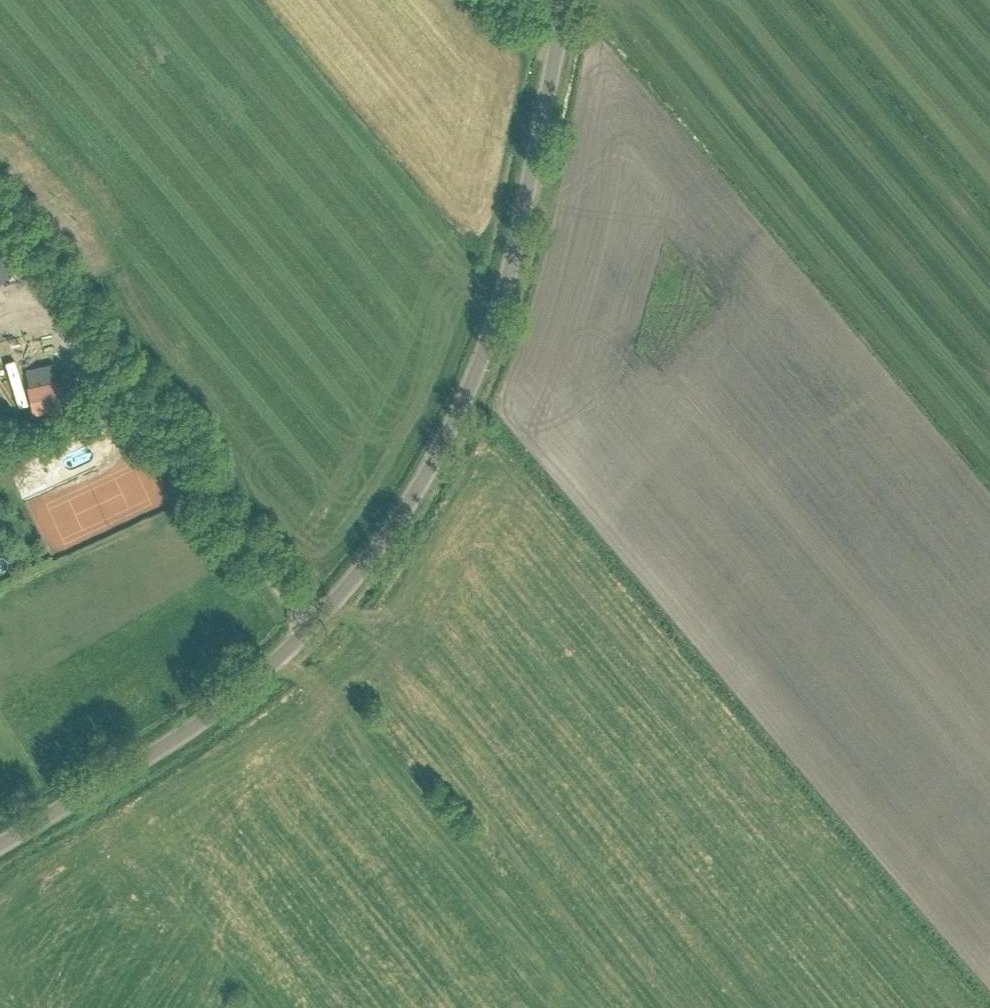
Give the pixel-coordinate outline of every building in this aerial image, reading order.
[(21,263),(0,239),(0,281),(21,263)] [(35,414),(64,408),(56,365),(27,370),(35,414)] [(30,474),(37,489),(62,478),(56,463),(30,474)]
